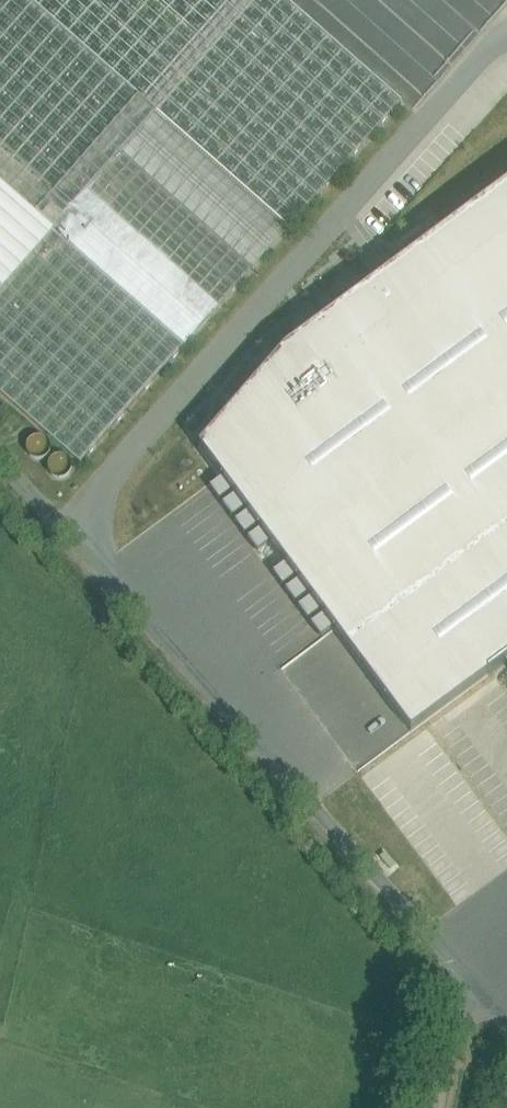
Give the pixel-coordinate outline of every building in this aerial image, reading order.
[(29,0),(0,0),(0,181),(54,229),(155,114),(157,112),(29,0)] [(157,112),(155,114),(287,230),(401,101),(286,0),(29,0),(157,112)] [(52,231),(0,290),(0,393),(81,464),(185,345),(287,230),(155,114),(54,229),(52,231)] [(284,350),(198,447),(411,735),(506,664),(506,183),(284,350)]
